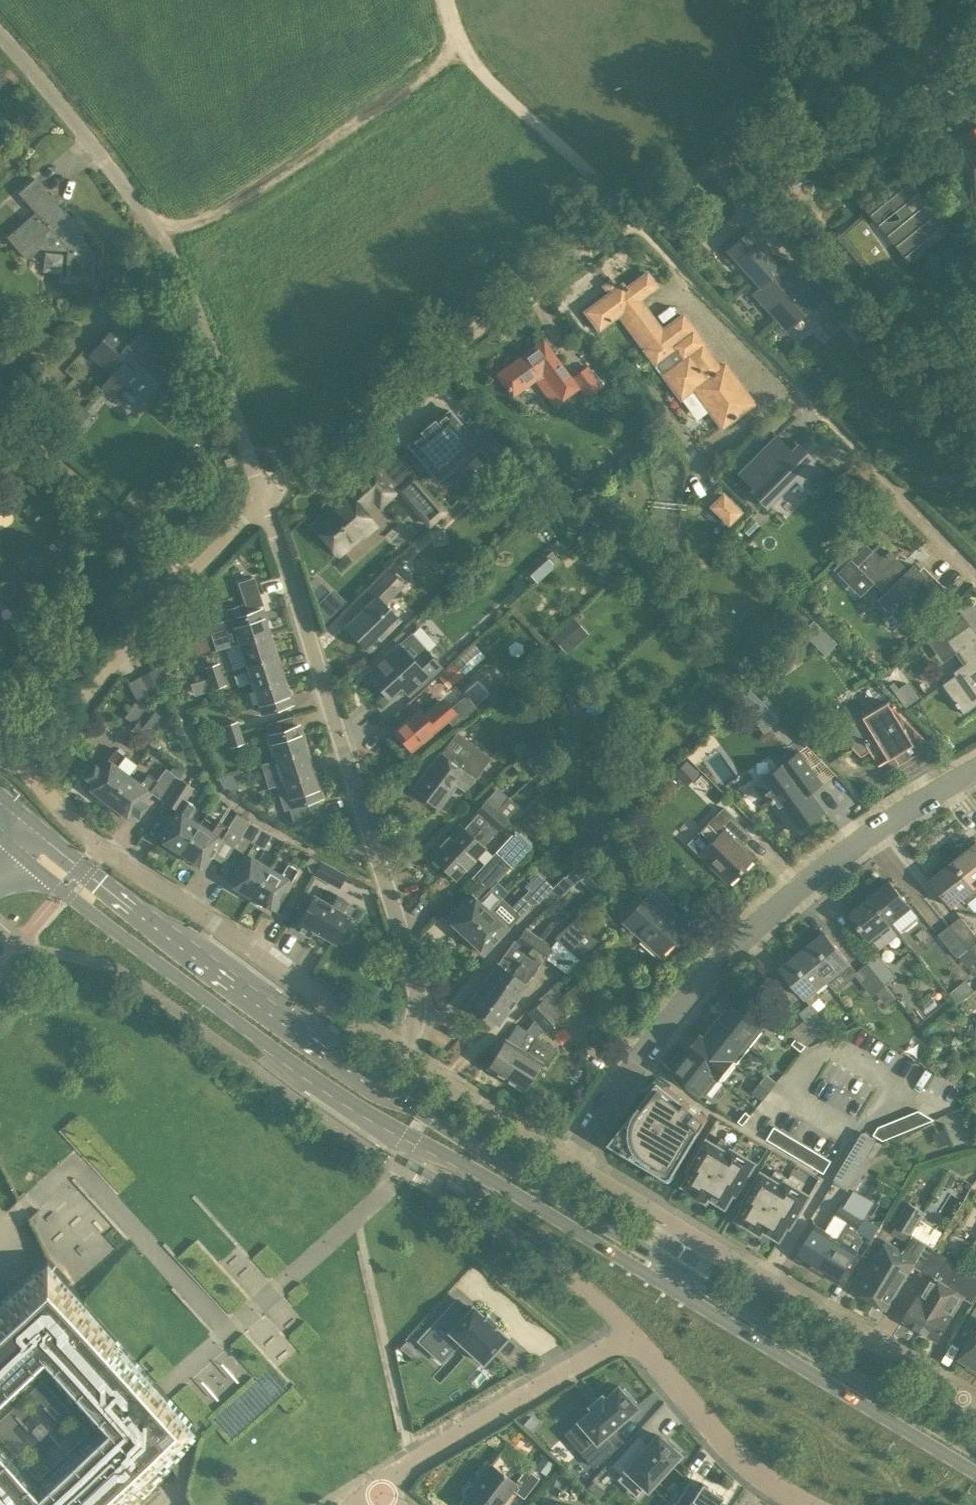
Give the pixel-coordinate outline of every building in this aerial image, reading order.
[(965,134),(972,147),(967,150),(975,166),(975,127),(965,134)] [(7,238),(26,259),(40,247),(64,248),(62,280),(76,282),(77,279),(94,280),(96,253),(93,253),(79,236),(84,232),(67,213),(53,199),(36,179),(19,193),(36,213),(7,238)] [(861,196),(860,197),(869,210),(866,212),(889,237),(910,265),(911,264),(899,248),(910,259),(921,249),(924,254),(925,253),(922,248),(946,226),(902,179),(883,196),(875,185),(874,186),(883,197),(870,209),(861,196)] [(787,261),(779,269),(746,233),(728,250),(769,294),(762,300),(789,329),(822,300),(787,261)] [(692,384),(723,426),(753,404),(724,364),(719,368),(702,345),(703,344),(682,315),(661,330),(639,300),(657,287),(647,273),(627,288),(626,286),(624,288),(622,285),(586,311),(599,329),(622,311),(648,347),(644,349),(678,395),(692,384)] [(824,277),(813,287),(859,338),(872,327),(842,292),(840,294),(824,277)] [(110,395),(123,380),(144,398),(171,366),(147,345),(143,350),(115,325),(89,356),(110,375),(100,386),(110,395)] [(554,407),(579,388),(560,362),(543,340),(497,374),(514,396),(534,381),(554,407)] [(601,386),(587,367),(574,376),(587,396),(601,386)] [(69,395),(55,411),(69,423),(83,406),(69,395)] [(410,444),(410,443),(408,445),(410,447),(410,446),(430,471),(432,470),(431,470),(443,460),(444,461),(445,460),(451,468),(452,468),(453,467),(463,459),(464,459),(465,457),(477,447),(478,447),(481,451),(484,448),(495,461),(493,463),(492,463),(491,464),(492,465),(507,450),(487,431),(475,442),(451,413),(450,411),(448,412),(448,413),(436,423),(434,421),(432,422),(433,423),(423,430),(421,431),(423,433),(410,444)] [(769,504),(795,478),(813,496),(829,480),(792,443),(788,447),(777,436),(739,474),(769,504)] [(337,549),(369,521),(360,509),(373,498),(379,505),(393,493),(374,471),(347,495),(314,523),(337,549)] [(414,476),(396,491),(427,527),(446,511),(414,476)] [(711,504),(729,523),(741,511),(723,492),(711,504)] [(833,569),(849,585),(861,573),(883,595),(877,601),(900,624),(937,587),(913,564),(904,573),(899,568),(902,564),(889,551),(888,553),(879,543),(872,550),(862,541),(833,569)] [(529,573),(531,576),(538,583),(555,568),(549,561),(546,558),(529,573)] [(613,561),(605,569),(613,578),(622,571),(613,561)] [(368,650),(400,619),(386,604),(405,585),(389,568),(367,590),(375,598),(349,623),(358,632),(354,636),(368,650)] [(228,645),(240,642),(268,633),(261,610),(258,610),(257,605),(259,605),(251,579),(237,583),(244,604),(227,609),(230,620),(221,622),(228,645)] [(332,587),(314,603),(326,616),(344,600),(332,587)] [(35,610),(25,601),(15,613),(25,622),(35,610)] [(938,630),(955,654),(961,650),(969,661),(953,673),(955,676),(942,685),(964,714),(975,705),(975,633),(961,613),(938,630)] [(579,624),(573,618),(553,637),(565,649),(582,633),(576,627),(579,624)] [(919,620),(908,632),(913,637),(925,626),(919,620)] [(814,621),(802,632),(814,644),(824,655),(836,643),(825,632),(814,621)] [(247,666),(276,657),(268,633),(240,642),(247,666)] [(210,651),(206,637),(178,645),(182,659),(210,651)] [(367,673),(388,697),(410,678),(418,687),(439,667),(426,653),(416,662),(400,644),(367,673)] [(485,657),(474,644),(439,676),(449,688),(485,657)] [(255,689),(283,681),(276,657),(247,666),(255,689)] [(205,668),(208,678),(222,673),(219,663),(205,668)] [(226,685),(222,673),(208,678),(212,689),(226,685)] [(192,694),(208,689),(204,677),(188,682),(192,694)] [(262,713),(266,724),(291,716),(288,705),(290,704),(283,681),(255,689),(262,713)] [(905,707),(918,698),(907,683),(898,689),(893,683),(889,686),(905,707)] [(763,731),(776,717),(749,690),(739,700),(763,731)] [(425,716),(419,709),(394,730),(412,751),(437,730),(449,720),(455,727),(477,707),(467,696),(450,710),(442,701),(425,716)] [(135,701),(124,715),(132,721),(142,707),(135,701)] [(886,702),(841,730),(853,750),(860,758),(869,752),(878,767),(898,754),(903,763),(930,747),(891,708),(890,709),(886,702)] [(269,735),(277,759),(305,750),(298,726),(294,727),(291,716),(266,724),(269,735)] [(149,743),(157,732),(140,718),(131,729),(149,743)] [(223,726),(227,737),(241,732),(238,721),(223,726)] [(244,744),(241,732),(227,737),(230,748),(244,744)] [(414,790),(438,808),(466,771),(476,778),(491,758),(457,732),(451,741),(414,790)] [(97,795),(96,797),(106,805),(128,776),(118,768),(126,758),(114,750),(107,760),(105,758),(98,768),(94,765),(85,777),(89,780),(84,785),(97,795)] [(305,750),(277,759),(261,764),(269,788),(276,786),(284,783),(284,784),(313,774),(305,750)] [(810,793),(822,784),(799,751),(778,767),(780,770),(758,785),(791,831),(822,808),(810,793)] [(696,772),(685,761),(674,772),(685,783),(696,772)] [(567,774),(557,764),(536,784),(546,795),(567,774)] [(144,802),(151,793),(163,802),(178,778),(165,768),(159,777),(152,772),(149,776),(147,774),(140,784),(128,776),(106,805),(115,812),(117,810),(130,820),(135,814),(138,817),(147,805),(144,802)] [(232,774),(220,777),(227,792),(238,787),(232,774)] [(313,774),(284,784),(284,783),(276,786),(284,810),(289,808),(294,824),(321,815),(315,798),(320,797),(313,774)] [(171,849),(179,855),(199,824),(187,816),(194,805),(184,799),(192,787),(178,778),(163,802),(175,809),(157,838),(170,846),(171,849)] [(593,794),(572,818),(600,842),(621,818),(593,794)] [(444,867),(480,827),(487,821),(497,809),(487,799),(476,812),(477,813),(463,828),(459,824),(431,855),(444,867)] [(728,884),(753,859),(736,841),(746,831),(723,808),(700,831),(711,843),(698,855),(728,884)] [(508,819),(497,809),(487,821),(497,830),(508,819)] [(210,831),(199,824),(179,855),(188,860),(191,859),(204,867),(221,839),(233,847),(249,821),(235,813),(227,826),(217,820),(210,831)] [(272,834),(249,821),(243,831),(266,845),(272,834)] [(489,835),(480,827),(444,867),(457,879),(485,848),(481,844),(489,835)] [(447,919),(466,936),(489,910),(479,901),(530,846),(515,831),(474,875),(482,883),(472,894),(447,919)] [(345,848),(342,838),(337,836),(330,849),(335,852),(345,848)] [(954,860),(975,888),(975,842),(954,860)] [(227,882),(250,897),(268,867),(256,860),(263,849),(252,843),(246,854),(244,853),(227,882)] [(590,868),(582,860),(565,877),(573,885),(590,868)] [(975,889),(975,888),(954,860),(930,879),(952,907),(965,897),(967,903),(975,896),(975,889)] [(339,889),(347,875),(321,861),(320,862),(315,871),(313,875),(339,889)] [(280,874),(268,867),(250,897),(274,911),(292,881),(290,880),(297,870),(286,864),(280,874)] [(659,955),(685,926),(666,909),(681,893),(655,870),(640,888),(647,894),(623,922),(659,955)] [(890,880),(869,897),(891,923),(911,906),(890,880)] [(322,901),(313,896),(295,926),(308,934),(312,928),(334,940),(348,916),(338,910),(344,900),(328,891),(322,901)] [(279,914),(286,918),(298,899),(291,895),(279,914)] [(500,899),(489,910),(466,936),(484,954),(530,905),(522,897),(511,909),(500,899)] [(871,939),(891,923),(869,897),(849,913),(871,939)] [(579,914),(554,938),(578,958),(602,936),(579,914)] [(949,925),(968,948),(975,959),(975,934),(960,915),(949,925)] [(957,956),(968,948),(949,925),(939,933),(957,956)] [(515,942),(527,951),(538,938),(524,928),(515,942)] [(825,932),(804,950),(828,980),(840,970),(845,976),(854,968),(825,932)] [(527,951),(519,963),(485,1014),(498,1023),(525,984),(524,984),(551,947),(538,938),(527,951)] [(815,990),(828,980),(804,950),(782,968),(811,1004),(820,996),(815,990)] [(867,961),(867,962),(885,984),(896,975),(877,952),(867,961)] [(469,1003),(485,1014),(519,963),(508,956),(501,967),(497,964),(469,1003)] [(877,992),(887,1006),(897,998),(885,984),(867,962),(856,971),(875,994),(877,992)] [(579,980),(565,994),(590,1021),(605,1007),(579,980)] [(951,992),(958,1001),(973,989),(966,981),(951,992)] [(549,1006),(549,1005),(560,995),(552,986),(540,997),(542,999),(528,1013),(535,1020),(549,1006)] [(549,1006),(535,1020),(526,1030),(517,1046),(520,1048),(511,1062),(515,1064),(506,1079),(523,1090),(541,1063),(547,1066),(556,1050),(536,1038),(542,1028),(546,1032),(561,1018),(563,1020),(574,1010),(572,1008),(560,995),(549,1005),(549,1006)] [(731,1004),(718,1021),(750,1046),(763,1029),(731,1004)] [(833,1032),(811,1004),(800,1012),(823,1040),(833,1032)] [(750,1046),(718,1021),(705,1038),(737,1063),(750,1046)] [(505,1039),(487,1067),(506,1079),(515,1064),(511,1062),(520,1048),(517,1046),(526,1030),(517,1025),(507,1040),(505,1039)] [(737,1063),(705,1038),(701,1035),(687,1053),(719,1079),(722,1081),(737,1063)] [(795,1038),(792,1043),(801,1051),(806,1045),(795,1038)] [(706,1095),(719,1079),(687,1053),(673,1070),(706,1095)] [(761,1083),(770,1090),(774,1085),(777,1081),(768,1074),(765,1078),(761,1083)] [(770,1090),(761,1083),(757,1088),(754,1091),(763,1098),(766,1095),(766,1096),(770,1090)] [(653,1097),(649,1093),(609,1143),(655,1170),(657,1165),(662,1166),(669,1169),(675,1173),(707,1119),(667,1087),(663,1091),(657,1095),(653,1097)] [(960,1107),(944,1112),(951,1135),(968,1129),(960,1107)] [(873,1134),(883,1140),(934,1119),(919,1110),(878,1127),(873,1134)] [(743,1125),(751,1115),(746,1111),(738,1121),(743,1125)] [(831,1160),(774,1126),(767,1139),(823,1173),(831,1160)] [(847,1189),(867,1156),(872,1158),(881,1143),(863,1132),(834,1181),(847,1189)] [(737,1194),(756,1163),(732,1148),(730,1153),(708,1139),(689,1171),(691,1172),(684,1185),(692,1190),(691,1191),(708,1201),(710,1197),(726,1207),(735,1192),(737,1194)] [(789,1225),(791,1226),(810,1195),(786,1181),(784,1185),(762,1172),(743,1203),(745,1204),(737,1219),(762,1234),(764,1230),(780,1239),(789,1225)] [(833,1219),(845,1227),(855,1209),(866,1216),(875,1201),(855,1189),(847,1203),(844,1201),(833,1219)] [(924,1211),(908,1202),(895,1224),(911,1234),(920,1218),(924,1211)] [(845,1227),(856,1233),(857,1230),(866,1216),(855,1209),(845,1227)] [(887,1310),(913,1266),(921,1270),(944,1233),(920,1218),(911,1234),(913,1235),(905,1248),(907,1249),(893,1274),(887,1270),(881,1280),(885,1282),(873,1302),(887,1310)] [(845,1227),(833,1219),(825,1232),(816,1227),(798,1256),(818,1268),(837,1239),(842,1232),(845,1227)] [(842,1232),(837,1239),(818,1268),(838,1281),(863,1241),(858,1231),(857,1230),(856,1233),(845,1227),(842,1232)] [(885,1240),(855,1291),(873,1302),(885,1282),(881,1280),(887,1270),(893,1274),(907,1249),(905,1248),(903,1251),(885,1240)] [(175,1472),(195,1454),(198,1443),(200,1432),(170,1399),(162,1391),(155,1383),(86,1306),(83,1303),(75,1287),(47,1256),(45,1256),(44,1253),(0,1292),(0,1504),(139,1504),(175,1472)] [(903,1320),(920,1331),(960,1266),(947,1258),(935,1278),(931,1275),(907,1313),(903,1320)] [(960,1266),(920,1331),(938,1341),(945,1329),(964,1296),(972,1301),(975,1295),(975,1275),(960,1266)] [(450,1333),(483,1363),(506,1337),(494,1326),(497,1323),(487,1314),(484,1317),(472,1306),(457,1322),(445,1311),(419,1340),(432,1352),(450,1333)] [(975,1373),(975,1306),(963,1326),(974,1333),(959,1358),(968,1363),(966,1367),(975,1373)] [(288,1389),(269,1366),(257,1377),(211,1418),(231,1440),(276,1399),(288,1389)] [(592,1409),(578,1421),(595,1441),(581,1453),(593,1466),(622,1441),(611,1429),(636,1408),(633,1404),(636,1402),(624,1388),(621,1390),(618,1387),(604,1399),(601,1396),(589,1406),(592,1409)] [(647,1490),(679,1454),(677,1452),(679,1450),(669,1441),(667,1443),(657,1434),(643,1450),(633,1441),(611,1465),(622,1475),(626,1470),(647,1490)] [(179,1479),(186,1493),(195,1454),(175,1472),(179,1479)] [(535,1466),(545,1475),(553,1464),(543,1456),(535,1466)] [(539,1478),(526,1468),(515,1482),(491,1464),(474,1486),(473,1485),(472,1485),(470,1486),(469,1486),(468,1487),(466,1488),(465,1489),(465,1490),(464,1491),(464,1493),(464,1494),(464,1495),(465,1497),(465,1498),(462,1502),(466,1504),(500,1504),(501,1504),(500,1504),(504,1500),(505,1499),(504,1499),(512,1489),(523,1498),(539,1478)] [(672,1504),(716,1504),(722,1496),(701,1482),(699,1486),(689,1479),(672,1504)] [(593,1482),(587,1488),(598,1498),(604,1491),(593,1482)]
